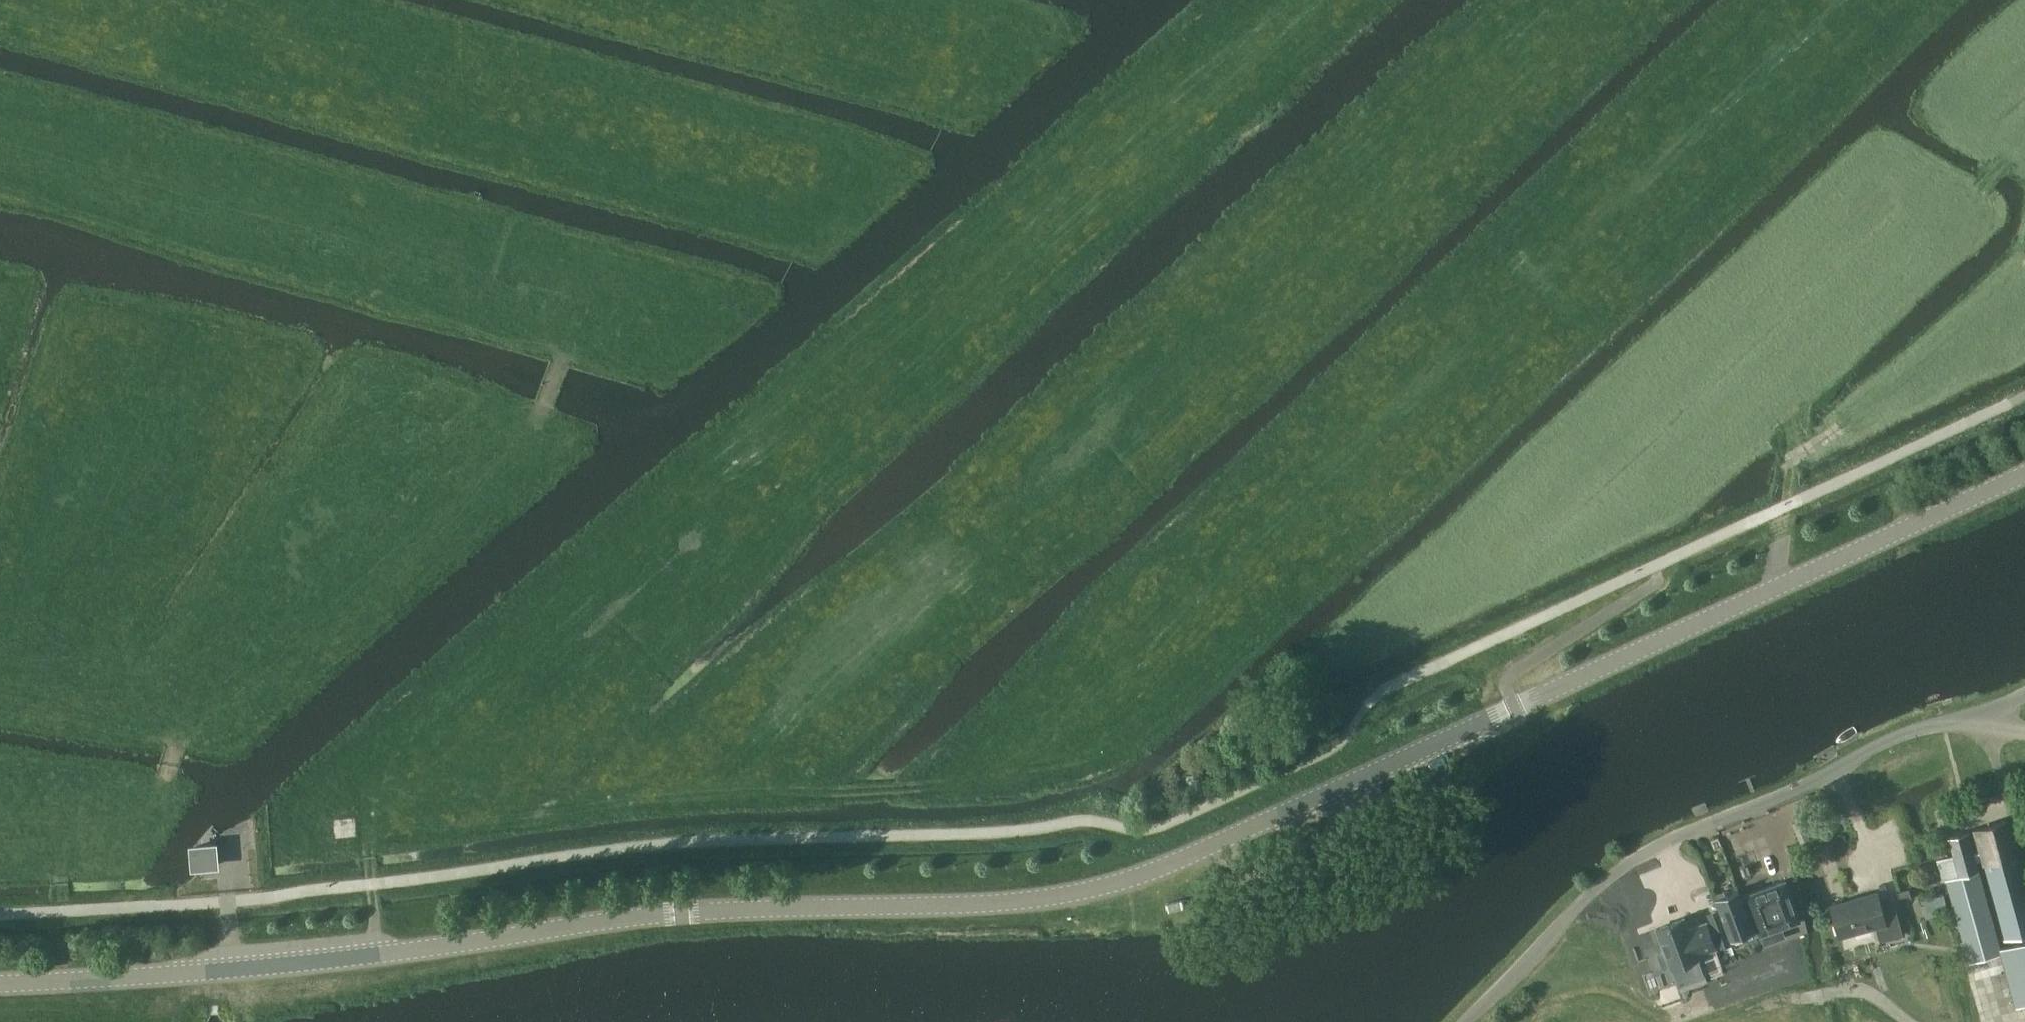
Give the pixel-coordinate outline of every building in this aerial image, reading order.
[(1967,832),(1948,837),(1953,855),(1938,859),(1942,875),(1946,874),(1947,878),(1946,879),(1968,961),(2001,953),(1999,948),(1974,860),(1983,858),(2004,939),(2024,934),(2024,886),(2008,821),(1975,830),(1981,850),(1973,852),(1967,832)] [(218,870),(217,862),(216,850),(196,852),(198,872),(218,870)] [(1739,893),(1754,932),(1793,917),(1778,878),(1739,893)] [(1716,899),(1731,941),(1753,933),(1737,891),(1716,899)] [(1879,941),(1902,934),(1895,908),(1881,912),(1876,893),(1830,905),(1839,936),(1875,926),(1879,941)] [(1651,913),(1673,967),(1699,956),(1698,953),(1716,946),(1700,906),(1682,914),(1678,902),(1651,913)] [(1999,948),(2001,953),(2015,1005),(2024,1002),(2024,942),(1999,948)]
